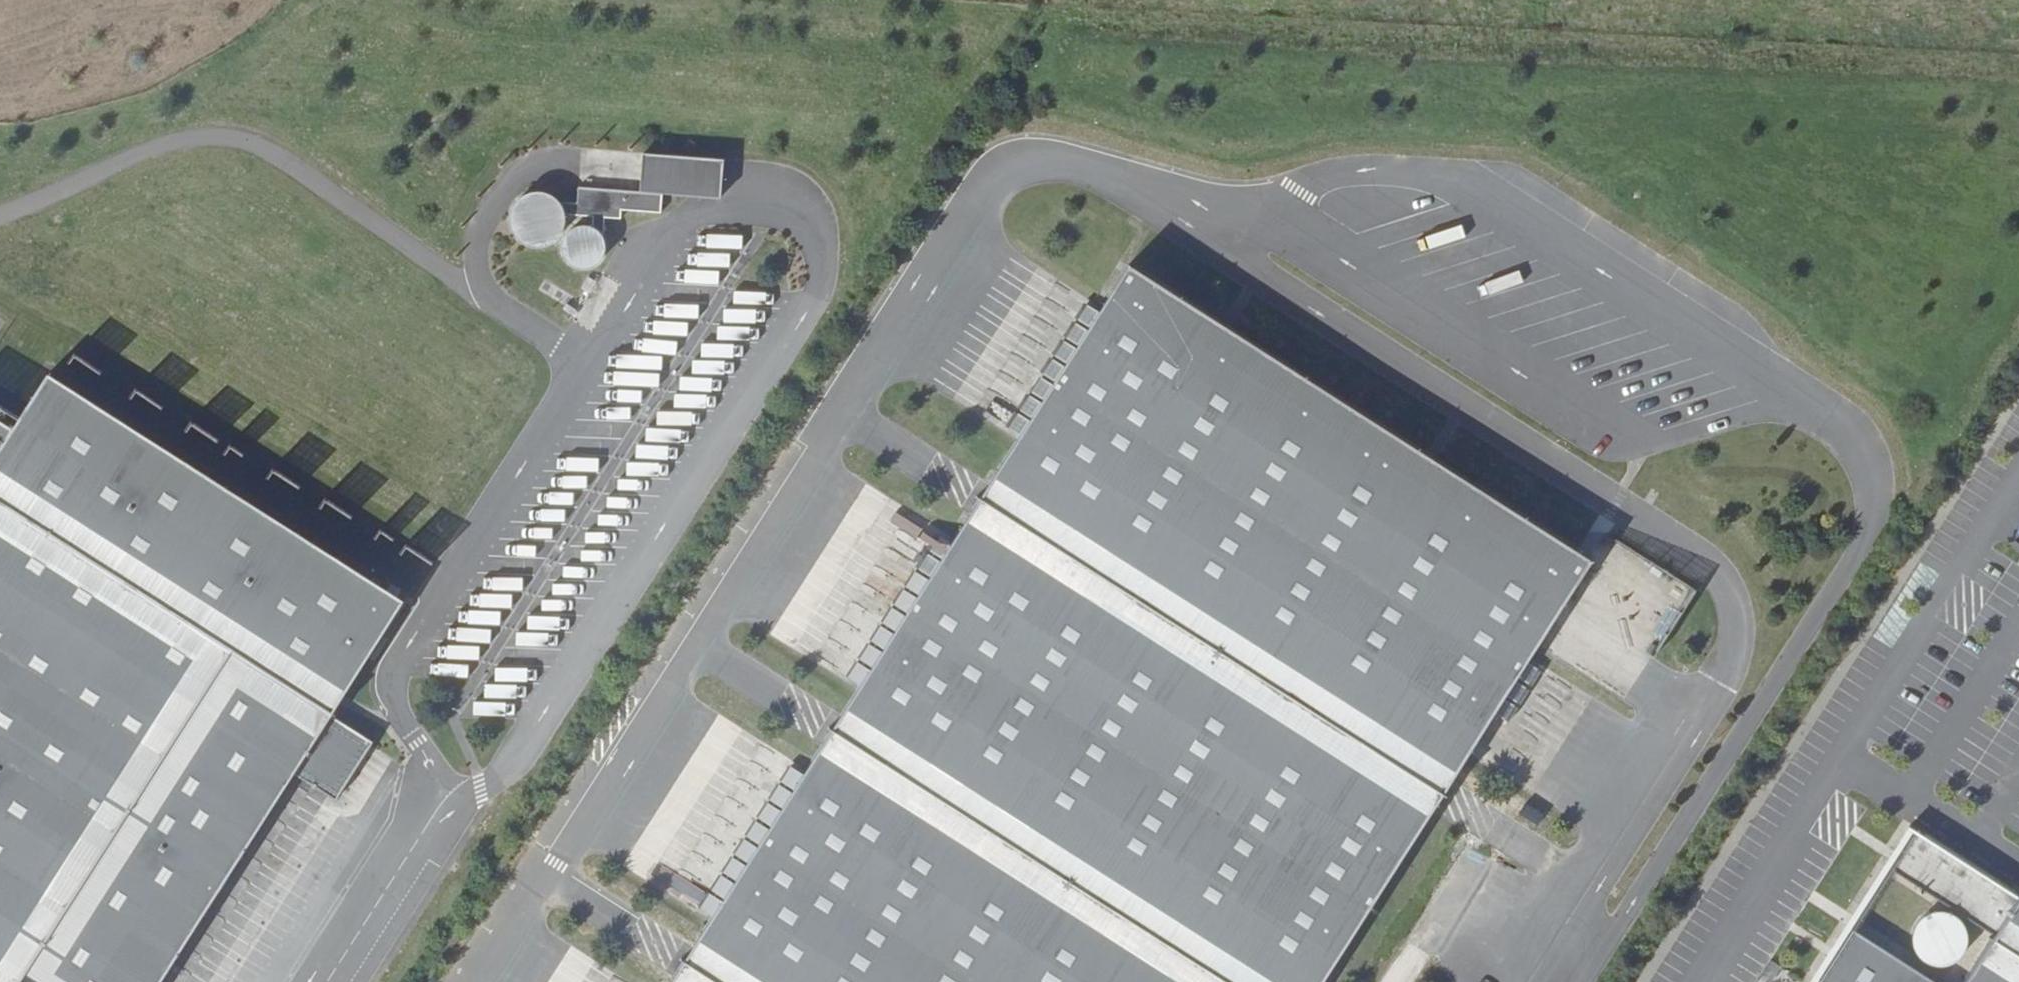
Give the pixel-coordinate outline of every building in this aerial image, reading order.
[(723,195),(724,158),(644,155),(643,191),(579,188),(578,199),(516,197),(514,246),(564,248),(563,266),(604,268),(606,212),(661,214),(662,193),(723,195)] [(1124,262),(666,981),(1319,981),(1588,560),(1124,262)] [(342,793),(378,738),(334,710),(407,597),(52,368),(0,448),(0,981),(161,981),(300,766),(342,793)] [(2018,894),(1913,827),(1890,862),(1997,930),(1964,981),(2018,981),(2018,893),(2018,894)] [(1970,965),(1969,915),(1918,916),(1919,966),(1970,965)] [(1852,925),(1816,981),(1943,981),(1852,925)]
